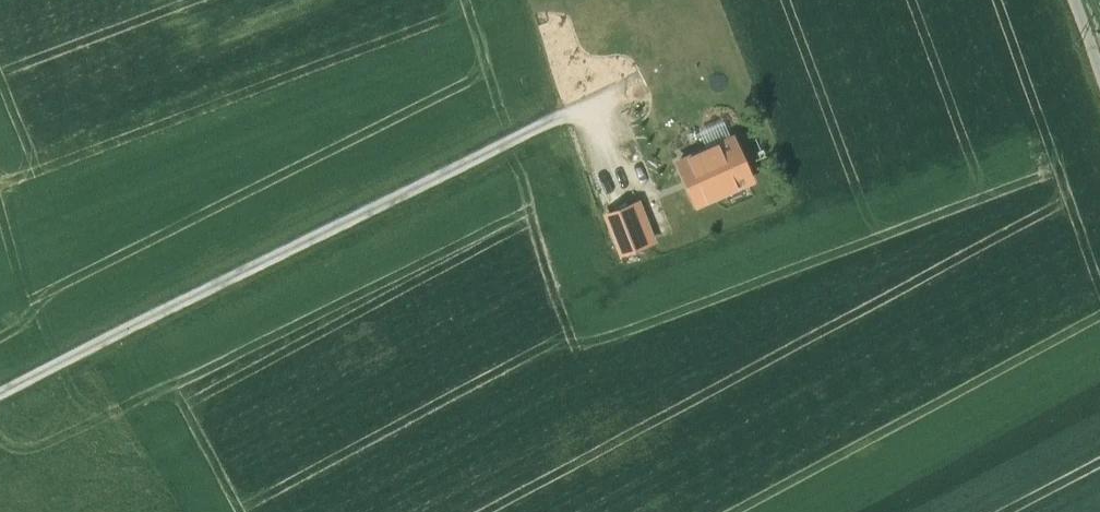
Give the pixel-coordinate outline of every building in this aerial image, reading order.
[(706,150),(733,139),(724,120),(698,132),(706,150)] [(751,180),(733,139),(706,150),(678,163),(696,204),(751,180)] [(637,203),(607,215),(622,253),(652,241),(637,203)]
